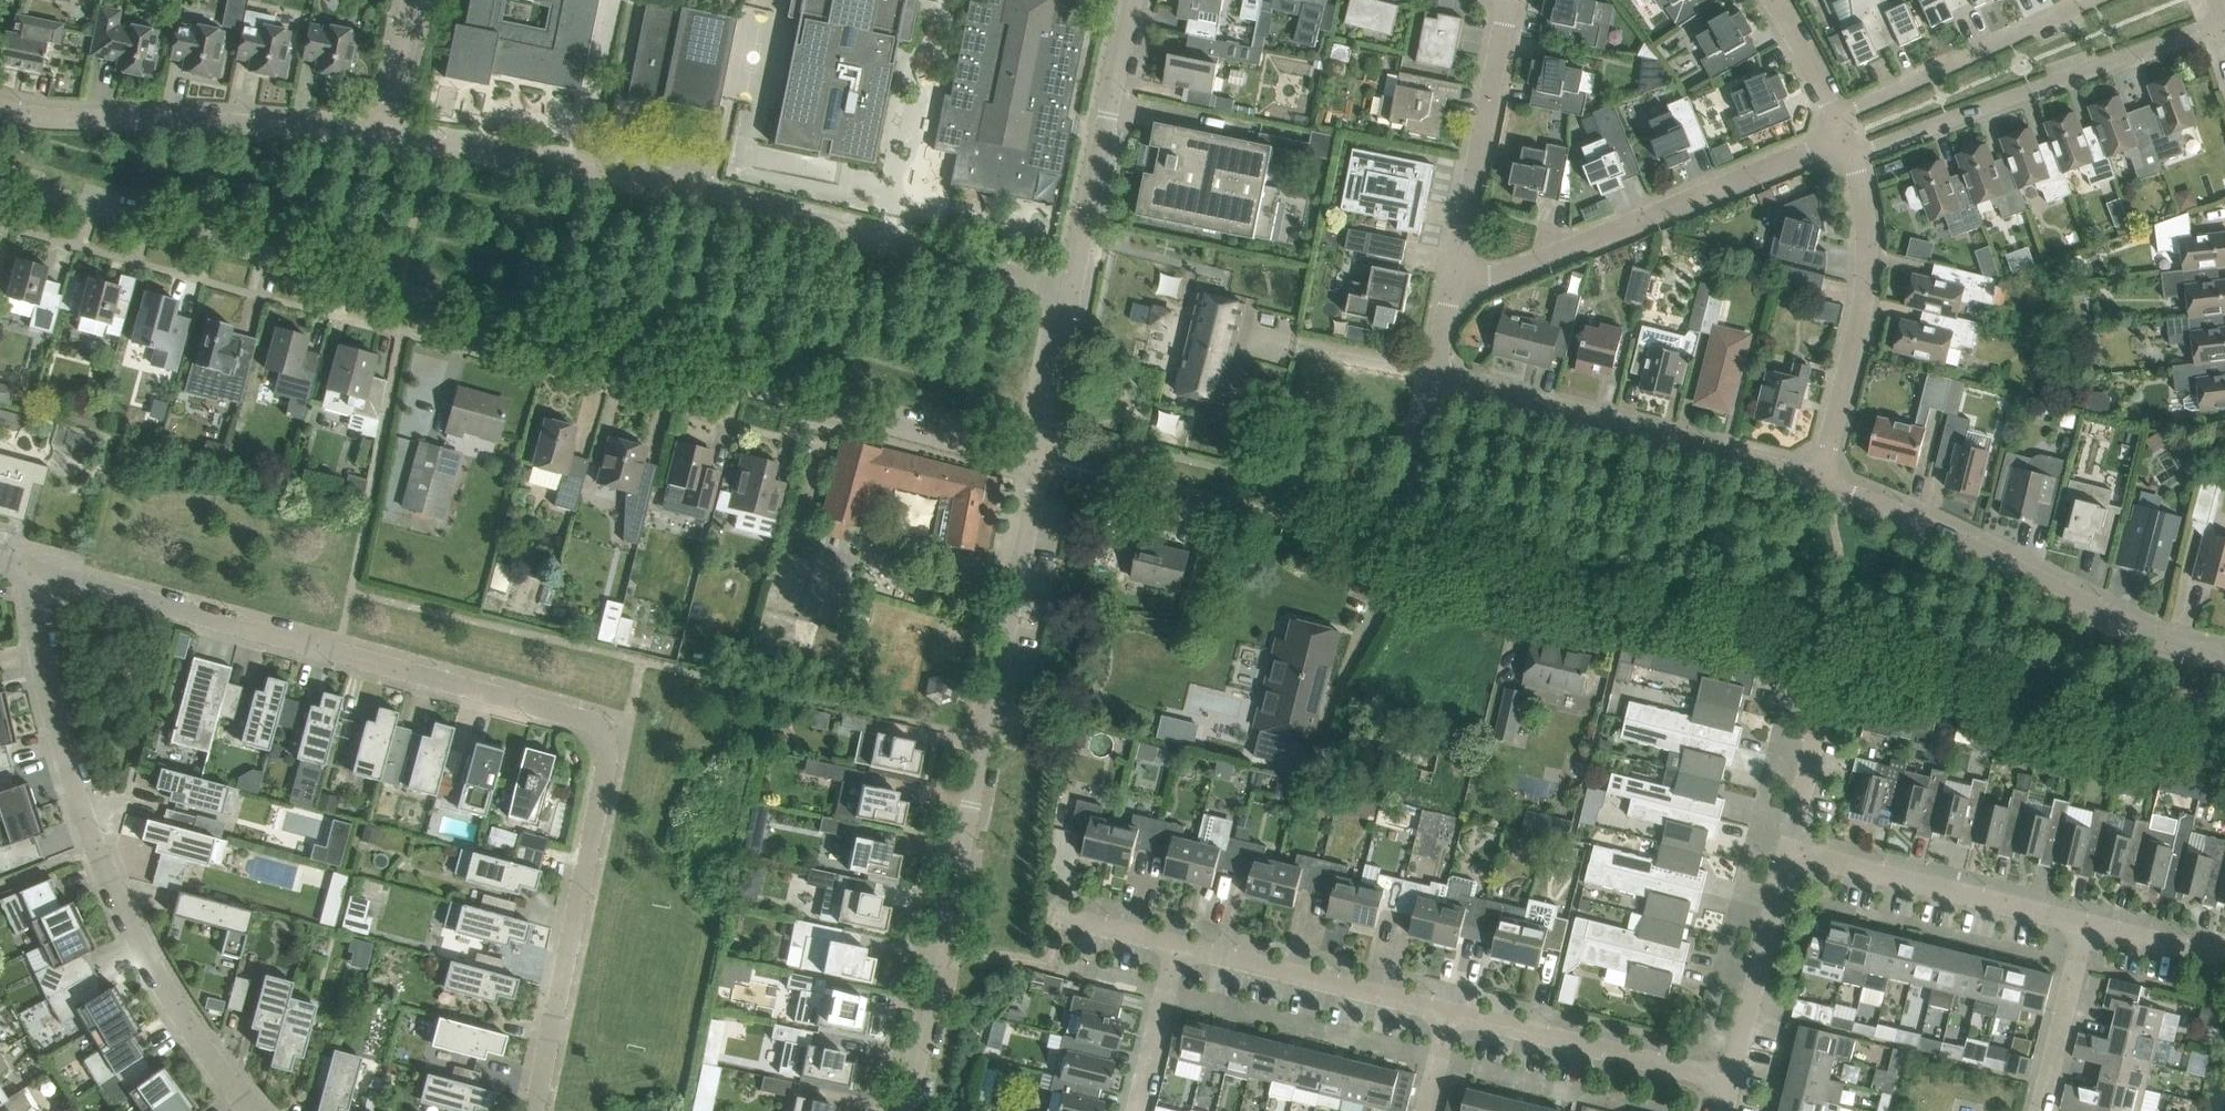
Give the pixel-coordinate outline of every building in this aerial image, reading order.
[(465,26),(456,24),(456,25),(445,77),(488,86),(491,73),(580,91),(599,0),(534,0),(533,3),(548,6),(544,29),(500,20),(505,0),(470,0),(465,26)] [(818,155),(829,157),(829,155),(873,164),(898,40),(910,42),(918,0),(790,0),(787,17),(799,20),(773,144),(817,152),(817,155),(818,155)] [(953,185),(1032,201),(1038,171),(1061,175),(1072,120),(1066,119),(1086,23),(1069,20),(1073,0),(987,0),(987,3),(970,0),(950,96),(945,94),(933,149),(956,154),(950,185),(953,185)] [(1178,17),(1190,19),(1187,34),(1190,34),(1217,40),(1224,0),(1181,0),(1178,17)] [(1260,9),(1272,13),(1273,9),(1301,16),(1295,41),(1316,47),(1320,28),(1332,31),(1338,6),(1329,4),(1327,3),(1327,0),(1262,0),(1262,1),(1260,9)] [(1345,24),(1392,36),(1400,5),(1383,1),(1383,0),(1351,0),(1345,24)] [(1543,15),(1554,17),(1553,23),(1548,22),(1546,36),(1544,35),(1544,37),(1597,48),(1602,26),(1594,24),(1599,2),(1588,0),(1546,0),(1543,15)] [(1673,4),(1666,8),(1679,27),(1719,0),(1670,0),(1673,4)] [(1886,42),(1867,0),(1851,0),(1853,19),(1840,25),(1845,36),(1832,42),(1831,39),(1830,40),(1840,62),(1854,56),(1858,66),(1880,56),(1875,47),(1886,42)] [(1889,0),(1867,0),(1886,42),(1897,37),(1901,47),(1923,37),(1906,0),(1894,0),(1890,2),(1889,0)] [(1959,0),(1920,0),(1932,28),(1954,18),(1949,8),(1960,3),(1959,0)] [(647,1),(627,101),(628,101),(629,98),(645,101),(645,104),(669,109),(669,108),(663,107),(664,102),(717,113),(720,98),(737,19),(647,1)] [(228,5),(223,26),(241,30),(245,8),(228,5)] [(125,25),(125,26),(121,26),(124,12),(100,7),(90,55),(118,61),(117,67),(116,70),(119,71),(123,72),(153,77),(157,56),(153,55),(158,31),(125,25)] [(236,58),(250,61),(249,68),(248,70),(251,71),(256,72),(285,78),(290,56),(286,55),(290,32),(273,28),(276,17),(246,11),(243,24),(236,58)] [(1439,13),(1428,11),(1427,11),(1417,62),(1453,70),(1454,66),(1459,67),(1459,65),(1457,65),(1460,57),(1461,58),(1461,57),(1456,56),(1464,18),(1439,13)] [(1731,13),(1730,12),(1709,24),(1710,25),(1712,24),(1715,27),(1698,37),(1709,57),(1702,61),(1713,80),(1761,53),(1760,52),(1759,53),(1752,41),(1748,43),(1745,38),(1754,32),(1743,11),(1731,18),(1728,14),(1731,13)] [(63,25),(17,16),(14,34),(5,32),(0,61),(0,63),(43,71),(48,43),(59,45),(63,25)] [(83,26),(82,32),(93,35),(96,23),(90,22),(83,26)] [(184,61),(183,67),(182,70),(185,71),(219,78),(223,56),(219,55),(224,32),(192,25),(191,26),(177,24),(170,58),(184,61)] [(317,61),(315,68),(315,70),(318,71),(322,72),(347,77),(352,54),(356,54),(361,33),(324,25),(324,27),(311,24),(310,24),(302,58),(317,61)] [(1217,40),(1190,34),(1189,39),(1187,50),(1194,52),(1192,59),(1170,54),(1164,83),(1213,93),(1220,57),(1260,65),(1264,49),(1253,47),(1217,40)] [(1256,34),(1253,47),(1264,49),(1266,36),(1256,34)] [(1335,43),(1332,59),(1350,63),(1353,47),(1335,43)] [(1315,51),(1313,58),(1325,60),(1326,54),(1320,53),(1315,51)] [(1548,59),(1547,63),(1534,60),(1529,84),(1540,86),(1539,92),(1534,91),(1532,105),(1530,104),(1530,105),(1583,117),(1588,95),(1580,93),(1585,71),(1566,67),(1567,63),(1569,63),(1570,62),(1546,57),(1546,58),(1548,59)] [(1653,59),(1650,91),(1678,81),(1663,61),(1653,59)] [(1436,93),(1439,80),(1401,72),(1396,97),(1383,95),(1379,118),(1391,120),(1390,122),(1406,126),(1405,132),(1439,139),(1448,95),(1436,93)] [(1791,118),(1786,105),(1781,107),(1779,101),(1790,97),(1780,75),(1768,80),(1766,76),(1768,75),(1768,74),(1746,83),(1746,84),(1749,83),(1750,87),(1733,94),(1741,115),(1734,119),(1743,139),(1793,118),(1793,117),(1791,118)] [(2160,162),(2160,163),(2185,154),(2180,142),(2183,137),(2181,130),(2197,125),(2179,75),(2149,86),(2163,124),(2148,130),(2160,162)] [(1692,159),(1688,149),(1693,147),(1695,151),(1708,146),(1708,147),(1709,147),(1689,96),(1668,105),(1671,112),(1650,121),(1657,138),(1653,140),(1652,137),(1651,138),(1660,160),(1661,160),(1660,157),(1664,156),(1670,169),(1692,159)] [(1235,100),(1218,97),(1215,110),(1232,113),(1235,102),(1235,100)] [(2120,97),(2090,107),(2096,124),(2104,146),(2105,146),(2109,156),(2124,151),(2126,157),(2132,159),(2140,180),(2163,171),(2160,163),(2160,162),(2148,130),(2134,135),(2126,114),(2120,97)] [(1235,102),(1232,113),(1241,115),(1243,104),(1235,102)] [(1643,174),(1615,104),(1594,112),(1605,139),(1584,148),(1591,165),(1587,167),(1586,165),(1584,165),(1593,188),(1595,187),(1594,185),(1598,183),(1603,196),(1625,187),(1621,176),(1627,174),(1628,178),(1641,173),(1642,175),(1643,174)] [(2108,156),(2109,156),(2105,146),(2104,146),(2090,151),(2076,113),(2046,123),(2060,162),(2061,162),(2064,172),(2080,167),(2082,173),(2088,176),(2092,187),(2116,178),(2108,156)] [(1148,145),(1148,146),(1145,163),(1146,163),(1145,163),(1149,164),(1147,173),(1146,173),(1137,215),(1255,239),(1255,237),(1272,240),(1280,200),(1263,197),(1274,146),(1290,150),(1292,139),(1261,133),(1258,143),(1156,122),(1152,146),(1148,145)] [(2016,177),(2020,188),(2035,183),(2038,189),(2043,192),(2048,203),(2072,194),(2064,172),(2061,162),(2060,162),(2045,167),(2031,129),(2002,139),(2016,178),(2016,177)] [(1298,151),(1333,159),(1338,136),(1313,131),(1310,143),(1300,141),(1298,151)] [(1559,201),(1570,148),(1548,144),(1547,152),(1524,147),(1521,166),(1516,165),(1517,162),(1515,162),(1511,185),(1512,185),(1512,183),(1517,184),(1514,197),(1538,202),(1540,191),(1546,192),(1545,197),(1558,200),(1558,201),(1559,201)] [(2020,188),(2016,177),(2016,178),(2001,183),(1987,145),(1958,155),(1972,194),(1972,193),(1976,204),(1991,199),(1993,205),(1999,208),(2003,219),(2028,210),(2020,188)] [(1354,148),(1341,209),(1399,221),(1398,230),(1420,234),(1434,165),(1354,148)] [(1955,223),(1960,234),(1983,225),(1976,204),(1972,193),(1972,194),(1957,199),(1943,161),(1913,171),(1919,186),(1910,189),(1907,194),(1912,207),(1917,209),(1926,206),(1931,220),(1947,214),(1950,220),(1955,223)] [(1772,188),(1757,194),(1762,206),(1777,200),(1772,188)] [(1767,216),(1767,217),(1768,218),(1768,219),(1769,220),(1769,221),(1770,222),(1771,222),(1779,224),(1771,256),(1827,270),(1828,251),(1826,251),(1826,252),(1817,250),(1821,229),(1825,230),(1825,232),(1827,231),(1820,191),(1771,211),(1770,211),(1769,212),(1769,213),(1768,214),(1768,215),(1767,216)] [(2187,191),(2177,195),(2182,209),(2197,204),(2193,194),(2187,191)] [(1594,204),(1581,209),(1586,220),(1598,215),(1594,204)] [(2189,213),(2156,225),(2159,252),(2171,250),(2176,254),(2182,254),(2184,270),(2196,268),(2196,269),(2224,265),(2224,233),(2192,238),(2189,213)] [(2128,222),(2117,226),(2121,235),(2131,231),(2128,222)] [(1350,294),(1346,314),(1377,320),(1376,326),(1389,329),(1390,323),(1396,324),(1399,311),(1404,312),(1412,274),(1399,271),(1401,260),(1403,261),(1407,240),(1398,238),(1398,239),(1351,229),(1347,249),(1369,254),(1366,266),(1373,267),(1368,295),(1363,294),(1362,296),(1350,294)] [(1982,275),(2000,280),(1987,245),(1973,250),(1982,275)] [(2070,260),(2069,267),(2075,270),(2081,267),(2082,261),(2076,257),(2070,260)] [(8,300),(5,310),(32,317),(29,327),(52,334),(59,311),(63,296),(57,294),(60,284),(45,280),(48,267),(17,259),(10,286),(7,297),(9,298),(8,300)] [(1821,295),(1826,275),(1782,264),(1777,284),(1821,295)] [(1625,302),(1643,306),(1652,271),(1634,266),(1625,302)] [(2184,270),(2161,273),(2165,298),(2177,297),(2182,301),(2188,300),(2190,316),(2201,315),(2202,315),(2224,312),(2224,281),(2198,284),(2196,269),(2196,268),(2184,270)] [(1957,318),(1957,317),(1961,301),(1967,303),(1973,300),(1994,305),(2000,280),(1982,275),(1957,269),(1954,285),(1914,274),(1906,305),(1946,315),(1957,318)] [(69,272),(63,296),(59,311),(81,317),(77,329),(105,337),(109,324),(110,324),(113,316),(125,319),(129,302),(117,299),(120,286),(89,278),(69,272)] [(8,300),(9,298),(7,297),(10,286),(0,283),(0,298),(8,300)] [(1142,285),(1139,299),(1158,303),(1161,289),(1142,285)] [(175,370),(187,325),(189,320),(174,316),(178,302),(146,293),(133,342),(157,348),(152,364),(175,370)] [(1533,322),(1521,319),(1521,318),(1514,316),(1513,317),(1504,315),(1495,352),(1525,360),(1526,357),(1549,363),(1549,365),(1550,366),(1554,353),(1566,357),(1582,297),(1567,293),(1559,296),(1552,325),(1534,320),(1533,322)] [(1245,304),(1202,294),(1178,392),(1221,403),(1245,304)] [(1707,308),(1706,311),(1720,314),(1725,299),(1710,295),(1707,308)] [(1805,314),(1840,322),(1845,304),(1809,296),(1805,314)] [(1643,326),(1631,373),(1644,376),(1641,389),(1671,396),(1674,383),(1683,386),(1690,356),(1695,357),(1701,332),(1706,311),(1707,308),(1695,305),(1688,332),(1685,336),(1643,326)] [(1946,315),(1942,330),(1903,320),(1895,351),(1946,363),(1950,347),(1956,349),(1961,345),(1973,348),(1979,323),(1957,317),(1957,318),(1946,315)] [(2190,316),(2167,319),(2170,345),(2182,343),(2187,348),(2194,347),(2196,363),(2207,361),(2207,362),(2224,360),(2224,328),(2204,331),(2202,315),(2201,315),(2190,316)] [(229,339),(230,332),(232,326),(208,319),(196,363),(189,390),(218,397),(240,403),(255,346),(229,339)] [(1602,324),(1601,330),(1588,327),(1578,365),(1603,372),(1605,365),(1614,367),(1624,330),(1602,324)] [(1732,331),(1716,327),(1697,403),(1731,412),(1748,347),(1729,342),(1732,331)] [(299,369),(308,337),(276,328),(266,368),(282,373),(279,386),(289,397),(309,403),(317,374),(299,369)] [(379,420),(387,381),(386,381),(384,385),(370,381),(377,356),(338,346),(327,389),(322,408),(351,415),(352,413),(379,420)] [(2173,366),(2176,391),(2188,390),(2193,394),(2189,394),(2184,398),(2184,406),(2192,409),(2201,409),(2202,410),(2224,407),(2224,375),(2209,377),(2207,362),(2207,361),(2196,363),(2173,366)] [(1797,395),(1803,397),(1811,368),(1796,364),(1793,377),(1769,371),(1757,418),(1791,427),(1796,407),(1795,406),(1797,395)] [(1953,379),(1929,373),(1915,426),(1878,417),(1869,454),(1911,465),(1917,466),(1926,429),(1931,408),(1945,412),(1948,399),(1953,379)] [(11,404),(15,388),(0,384),(0,401),(11,404)] [(497,439),(507,402),(488,397),(487,401),(458,393),(459,389),(458,389),(447,429),(448,430),(449,430),(463,434),(464,433),(464,430),(497,439)] [(2086,400),(2109,409),(2110,399),(2104,393),(2094,393),(2086,400)] [(2109,409),(2086,400),(2087,409),(2089,413),(2102,416),(2109,409)] [(25,417),(0,410),(0,421),(22,427),(25,417)] [(1965,446),(1971,420),(1949,414),(1939,456),(1954,460),(1947,487),(1979,495),(1990,452),(1965,446)] [(529,482),(558,490),(554,505),(575,511),(589,460),(571,455),(574,444),(571,443),(575,428),(545,419),(545,422),(541,424),(539,432),(541,436),(533,465),(529,482)] [(2155,453),(2168,445),(2160,432),(2147,440),(2155,453)] [(610,437),(598,483),(626,491),(623,541),(638,544),(654,478),(639,474),(642,462),(646,447),(636,444),(634,441),(624,438),(620,440),(610,437)] [(2066,437),(2063,450),(2071,453),(2074,439),(2066,437)] [(922,459),(842,440),(818,532),(840,539),(843,525),(857,528),(859,517),(869,519),(876,491),(891,495),(893,486),(940,497),(929,541),(973,550),(987,475),(922,459)] [(695,507),(692,518),(707,522),(717,482),(720,474),(720,473),(718,472),(707,469),(712,450),(678,442),(664,498),(695,507)] [(443,449),(420,443),(402,507),(442,518),(459,453),(444,449),(443,449)] [(24,521),(35,479),(44,481),(43,487),(44,487),(49,467),(0,454),(0,515),(24,521)] [(776,519),(784,485),(785,484),(783,483),(772,480),(776,463),(743,454),(733,493),(746,496),(742,511),(776,519)] [(2004,465),(1996,499),(1997,499),(1997,498),(2005,499),(2004,501),(2001,513),(2000,515),(2025,521),(2025,518),(2034,520),(2035,518),(2049,521),(2065,461),(2045,455),(2041,455),(2037,456),(2034,457),(2031,458),(2029,461),(2027,471),(2013,467),(2004,465)] [(343,495),(364,501),(368,480),(348,474),(343,495)] [(2219,483),(2202,478),(2191,520),(2208,525),(2219,483)] [(2073,502),(2063,539),(2091,546),(2092,542),(2106,546),(2104,554),(2105,554),(2116,513),(2116,511),(2108,509),(2113,490),(2070,479),(2065,500),(2073,502)] [(2128,518),(2117,564),(2145,572),(2146,570),(2144,570),(2145,566),(2164,571),(2165,570),(2162,569),(2169,539),(2174,541),(2180,516),(2140,506),(2136,520),(2128,518)] [(2197,568),(2194,579),(2214,584),(2224,587),(2224,538),(2206,533),(2197,568)] [(1133,578),(1155,583),(1181,590),(1190,554),(1142,542),(1133,578)] [(684,559),(698,563),(701,552),(687,548),(684,559)] [(611,589),(606,611),(619,614),(624,593),(611,589)] [(498,593),(488,601),(494,610),(505,601),(498,593)] [(604,617),(601,630),(614,634),(617,621),(604,617)] [(1278,638),(1255,727),(1311,742),(1340,632),(1294,620),(1288,641),(1278,638)] [(192,636),(180,633),(174,656),(186,659),(192,636)] [(1564,651),(1565,647),(1535,640),(1525,684),(1562,692),(1563,688),(1582,693),(1590,657),(1564,651)] [(1703,681),(1698,700),(1739,710),(1745,688),(1753,689),(1756,675),(1625,642),(1615,679),(1634,683),(1638,665),(1703,681)] [(230,667),(216,663),(194,657),(170,742),(209,753),(219,715),(228,683),(232,667),(230,667)] [(960,674),(929,675),(930,701),(961,700),(960,674)] [(255,690),(253,697),(249,715),(241,743),(245,745),(269,751),(277,724),(284,698),(288,683),(268,677),(263,692),(255,690)] [(243,687),(228,683),(219,715),(234,719),(243,687)] [(1501,721),(1520,725),(1527,692),(1507,689),(1501,721)] [(11,717),(5,691),(0,692),(0,719),(11,717)] [(313,809),(344,698),(323,692),(319,707),(311,705),(309,712),(304,730),(296,759),(301,760),(289,802),(313,809)] [(1093,693),(1082,699),(1089,714),(1101,709),(1093,693)] [(284,698),(277,724),(292,728),(299,702),(284,698)] [(1630,701),(1626,720),(1738,748),(1742,733),(1734,732),(1739,710),(1698,700),(1694,717),(1630,701)] [(1870,703),(1869,705),(1867,716),(1879,719),(1882,707),(1870,703)] [(381,781),(396,726),(399,713),(379,707),(374,723),(366,720),(364,727),(352,774),(356,775),(381,781)] [(1892,730),(1913,735),(1918,716),(1897,711),(1892,730)] [(872,718),(844,712),(841,727),(868,733),(872,718)] [(1880,719),(1879,719),(1867,716),(1863,729),(1877,732),(1880,719)] [(1929,738),(1933,720),(1919,716),(1915,734),(1929,738)] [(11,717),(0,719),(0,769),(10,766),(5,752),(3,752),(2,746),(17,743),(11,717)] [(1685,753),(1680,771),(1721,782),(1727,760),(1735,761),(1738,748),(1626,720),(1621,738),(1685,753)] [(411,730),(396,726),(381,781),(400,786),(407,758),(416,761),(408,789),(412,790),(436,796),(442,776),(449,749),(455,728),(434,722),(430,738),(411,733),(411,730)] [(1086,745),(1087,727),(1069,725),(1067,743),(1086,745)] [(786,733),(779,734),(775,741),(781,746),(788,745),(791,738),(786,733)] [(924,751),(912,749),(914,741),(907,739),(877,733),(870,765),(919,775),(924,751)] [(1602,739),(1599,750),(1609,752),(1612,741),(1602,739)] [(472,756),(470,763),(465,781),(457,809),(486,817),(504,748),(484,743),(480,758),(472,756)] [(1152,761),(1155,746),(1140,743),(1137,757),(1152,761)] [(527,821),(548,781),(555,755),(525,747),(514,786),(507,816),(527,821)] [(1157,747),(1154,760),(1174,763),(1177,751),(1157,747)] [(463,753),(449,749),(442,776),(456,780),(463,753)] [(1891,826),(1907,762),(1893,758),(1891,766),(1880,763),(1876,776),(1860,772),(1857,785),(1850,815),(1857,817),(1858,812),(1877,817),(1875,825),(1890,828),(1890,825),(1891,826)] [(1907,762),(1891,826),(1898,827),(1899,822),(1918,827),(1916,835),(1931,838),(1932,836),(1948,772),(1933,768),(1931,777),(1906,771),(1908,762),(1907,762)] [(829,764),(826,778),(844,782),(841,797),(862,801),(859,817),(904,827),(909,802),(897,800),(899,792),(892,791),(861,784),(861,785),(853,783),(856,770),(856,769),(829,764)] [(37,808),(28,782),(13,787),(12,782),(14,781),(10,766),(0,769),(0,820),(37,808)] [(2124,767),(2118,789),(2130,792),(2135,789),(2140,771),(2124,767)] [(155,788),(171,792),(168,801),(194,807),(222,815),(223,811),(235,814),(242,790),(161,768),(155,788)] [(1613,773),(1608,791),(1633,797),(1720,819),(1724,805),(1716,804),(1718,797),(1721,782),(1680,771),(1676,788),(1613,773)] [(1972,848),(1988,782),(1974,778),(1969,799),(1943,793),(1948,772),(1932,836),(1939,837),(1940,832),(1959,837),(1957,844),(1972,848)] [(2021,772),(2017,788),(2029,790),(2032,775),(2021,772)] [(2013,858),(2029,792),(2014,788),(2009,809),(1984,803),(1989,782),(1988,782),(1972,848),(1973,846),(1980,847),(1981,842),(2000,847),(1998,854),(2013,858)] [(1335,806),(1339,790),(1322,786),(1318,802),(1335,806)] [(1589,787),(1586,802),(1601,806),(1605,803),(1608,791),(1589,787)] [(319,793),(315,809),(335,815),(340,799),(319,793)] [(1367,810),(1365,818),(1375,820),(1380,802),(1361,797),(1359,808),(1367,810)] [(1633,797),(1628,815),(1667,824),(1663,843),(1704,853),(1708,837),(1709,831),(1717,833),(1720,819),(1633,797)] [(2024,813),(2013,855),(2014,856),(2021,857),(2022,852),(2041,857),(2039,864),(2053,868),(2054,868),(2055,866),(2054,865),(2065,823),(2070,802),(2055,798),(2050,819),(2025,813),(2024,813)] [(1104,806),(1079,800),(1071,831),(1088,836),(1083,855),(1107,861),(1116,823),(1101,819),(1104,806)] [(37,808),(0,820),(0,873),(43,856),(42,855),(39,856),(34,843),(32,843),(30,838),(45,833),(37,808)] [(2094,878),(2110,812),(2096,808),(2091,829),(2065,823),(2054,865),(2055,866),(2062,867),(2063,862),(2081,867),(2080,874),(2094,878)] [(166,809),(162,823),(195,832),(199,817),(166,809)] [(1528,810),(1523,829),(1568,840),(1571,825),(1551,820),(1552,815),(1528,810)] [(2110,812),(2094,878),(2095,878),(2095,876),(2102,877),(2103,872),(2122,877),(2120,884),(2135,888),(2151,822),(2136,818),(2131,839),(2106,833),(2111,812),(2110,812)] [(2149,829),(2135,888),(2143,890),(2144,890),(2145,890),(2146,890),(2147,889),(2148,889),(2148,888),(2148,887),(2149,886),(2150,883),(2163,887),(2161,894),(2175,898),(2176,898),(2177,895),(2176,895),(2186,852),(2187,853),(2192,832),(2196,815),(2181,812),(2179,820),(2175,836),(2150,829),(2149,829)] [(1152,851),(1160,820),(1135,814),(1132,827),(1119,824),(1116,823),(1107,861),(1119,864),(1131,867),(1136,847),(1152,851)] [(1198,843),(1189,881),(1213,887),(1218,867),(1234,871),(1242,840),(1235,838),(1229,837),(1232,825),(1229,821),(1205,815),(1198,843)] [(822,816),(819,831),(840,835),(847,837),(850,822),(822,816)] [(228,841),(195,832),(162,823),(147,819),(141,839),(157,844),(155,852),(161,853),(152,884),(180,891),(186,870),(180,859),(208,867),(210,862),(221,865),(228,841)] [(315,845),(311,859),(341,868),(353,824),(334,819),(326,848),(315,845)] [(1189,881),(1198,843),(1183,839),(1186,826),(1160,820),(1152,851),(1170,856),(1165,875),(1189,881)] [(840,835),(838,846),(852,849),(848,869),(897,879),(902,855),(891,853),(892,845),(885,843),(886,843),(858,838),(860,825),(850,822),(847,837),(840,835)] [(1245,828),(1238,826),(1235,838),(1242,840),(1245,828)] [(2224,871),(2224,840),(2218,838),(2207,835),(2202,856),(2187,853),(2186,852),(2176,895),(2177,895),(2183,897),(2185,892),(2203,897),(2201,904),(2216,908),(2224,871)] [(1271,901),(1280,863),(1264,859),(1268,846),(1242,840),(1234,871),(1252,876),(1247,895),(1271,901)] [(1595,845),(1590,864),(1702,891),(1706,877),(1698,875),(1704,853),(1662,843),(1658,860),(1595,845)] [(519,846),(514,863),(540,870),(544,853),(519,846)] [(540,870),(514,863),(461,849),(454,873),(466,876),(465,880),(494,888),(511,893),(518,895),(520,887),(536,891),(541,871),(540,870)] [(1316,891),(1324,860),(1298,854),(1295,867),(1280,863),(1271,901),(1295,907),(1299,887),(1316,891)] [(1352,921),(1362,883),(1346,879),(1350,866),(1324,860),(1316,891),(1334,896),(1329,915),(1352,921)] [(1650,897),(1645,915),(1686,925),(1691,903),(1699,905),(1702,891),(1590,864),(1590,863),(1586,881),(1650,897)] [(748,869),(745,882),(752,883),(762,878),(763,872),(748,869)] [(811,869),(808,883),(827,887),(836,889),(839,874),(811,869)] [(2216,908),(2217,905),(2224,907),(2224,903),(2224,871),(2216,908)] [(827,887),(821,918),(837,922),(886,931),(891,907),(880,905),(881,897),(875,896),(875,895),(873,895),(849,890),(852,877),(839,874),(836,889),(827,887)] [(1398,911),(1406,880),(1380,874),(1377,887),(1362,883),(1352,921),(1376,927),(1381,907),(1398,911)] [(1480,931),(1488,900),(1475,897),(1478,885),(1475,881),(1454,876),(1450,879),(1444,903),(1434,941),(1458,947),(1463,927),(1480,931)] [(84,925),(73,901),(59,908),(56,903),(58,902),(49,880),(52,879),(51,878),(0,900),(16,934),(33,926),(43,945),(84,925)] [(1434,941),(1444,903),(1428,899),(1431,886),(1406,880),(1398,911),(1415,916),(1410,935),(1434,941)] [(179,891),(174,911),(173,915),(227,930),(221,953),(241,959),(253,911),(179,891)] [(480,909),(512,918),(516,903),(484,894),(480,909)] [(370,902),(350,897),(341,928),(368,935),(372,919),(365,917),(370,902)] [(1525,923),(1516,961),(1540,966),(1545,947),(1562,951),(1569,920),(1557,917),(1560,906),(1531,899),(1525,923)] [(1582,899),(1579,908),(1588,910),(1591,901),(1582,899)] [(1488,900),(1480,931),(1497,936),(1492,955),(1516,961),(1525,923),(1510,919),(1513,906),(1488,900)] [(531,923),(512,918),(480,909),(451,901),(444,925),(455,928),(454,932),(483,940),(501,945),(508,947),(510,939),(525,943),(531,923)] [(325,907),(321,922),(335,926),(340,907),(330,904),(325,907)] [(1577,916),(1572,935),(1685,963),(1688,949),(1680,947),(1686,925),(1645,915),(1641,932),(1628,929),(1577,916)] [(795,920),(791,938),(804,949),(801,968),(822,972),(822,973),(871,983),(876,958),(865,956),(866,948),(859,947),(860,947),(840,942),(842,929),(824,926),(795,920)] [(1805,964),(1822,968),(1824,960),(1846,966),(1855,927),(1833,921),(1832,924),(1816,920),(1805,964)] [(84,925),(43,945),(52,964),(35,973),(47,999),(93,974),(86,960),(84,961),(82,956),(96,949),(84,925)] [(1846,966),(1842,981),(1864,987),(1877,932),(1855,927),(1846,966)] [(1877,932),(1864,987),(1886,992),(1890,976),(1899,938),(1890,935),(1891,931),(1879,928),(1878,932),(1877,932)] [(1572,935),(1563,971),(1567,972),(1580,964),(1580,961),(1609,968),(1630,973),(1626,987),(1668,998),(1674,975),(1681,977),(1685,963),(1572,935)] [(1899,938),(1890,976),(1912,982),(1921,943),(1899,938)] [(1921,943),(1912,982),(1934,987),(1943,948),(1921,943)] [(1943,948),(1934,987),(1956,992),(1965,954),(1943,948)] [(473,967),(500,974),(504,960),(477,953),(473,967)] [(1965,954),(1956,992),(1977,998),(1987,959),(1965,954)] [(1996,1017),(1999,1003),(2009,964),(2008,964),(2009,960),(1997,957),(1996,961),(1987,959),(1977,998),(1974,1012),(1996,1017)] [(500,974),(473,967),(450,960),(444,985),(443,989),(472,997),(496,1004),(498,995),(514,999),(519,979),(500,974)] [(2009,964),(1999,1003),(2021,1008),(2031,970),(2009,964)] [(2031,970),(2021,1008),(2022,1009),(2018,1021),(2028,1024),(2031,1011),(2044,1014),(2054,975),(2031,970)] [(1041,992),(1045,974),(1034,971),(1029,990),(1041,992)] [(790,973),(786,987),(801,990),(794,1021),(864,1036),(870,1011),(858,1009),(860,1001),(853,1000),(823,993),(815,992),(817,980),(826,981),(826,980),(790,973)] [(93,974),(47,999),(62,1023),(78,1014),(89,1032),(129,1008),(115,986),(102,994),(99,988),(101,987),(93,974)] [(251,1028),(259,1030),(255,1046),(274,1051),(275,1051),(289,997),(290,997),(294,982),(269,976),(265,975),(257,1003),(253,1021),(251,1028)] [(250,980),(236,976),(227,1008),(241,1011),(250,980)] [(2116,1011),(2113,1026),(2159,1037),(2165,1011),(2138,1004),(2143,986),(2111,978),(2103,1007),(2116,1011)] [(1073,995),(1069,1011),(1080,1013),(1074,1038),(1063,1035),(1118,1049),(1119,1043),(1124,1022),(1117,1020),(1123,993),(1092,985),(1089,999),(1073,995)] [(718,995),(716,1008),(724,1009),(727,996),(718,995)] [(275,1051),(274,1051),(270,1066),(291,1071),(295,1056),(303,1058),(305,1052),(310,1034),(318,1005),(313,1004),(290,997),(289,997),(275,1051)] [(1797,999),(1793,1016),(1814,1021),(1818,1004),(1797,999)] [(2223,1010),(2206,1005),(2201,1024),(2219,1028),(2223,1010)] [(99,1085),(142,1056),(134,1043),(132,1044),(129,1039),(142,1031),(129,1008),(89,1032),(100,1050),(84,1060),(99,1085)] [(1022,1022),(1024,1012),(1009,1009),(1007,1019),(1022,1022)] [(1834,1016),(1831,1026),(1853,1031),(1855,1022),(1834,1016)] [(431,1046),(460,1053),(478,1058),(485,1060),(487,1052),(502,1056),(508,1035),(439,1017),(432,1042),(431,1046)] [(714,1017),(710,1032),(727,1035),(730,1020),(714,1017)] [(996,1038),(1005,1027),(996,1020),(987,1031),(996,1038)] [(1177,1027),(1170,1056),(1180,1058),(1203,1064),(1213,1026),(1189,1020),(1187,1029),(1177,1027)] [(1855,1022),(1853,1031),(1875,1036),(1877,1027),(1855,1022)] [(774,1024),(771,1039),(785,1041),(799,1044),(799,1043),(802,1030),(774,1024)] [(1802,1025),(1796,1048),(1835,1057),(1851,1061),(1856,1039),(1802,1025)] [(1886,1025),(1883,1038),(1897,1042),(1900,1029),(1886,1025)] [(1203,1064),(1227,1070),(1236,1032),(1213,1026),(1203,1064)] [(2153,1063),(2159,1037),(2113,1026),(2109,1040),(2079,1032),(2076,1044),(2153,1063)] [(24,1028),(18,1032),(22,1038),(28,1034),(24,1028)] [(1900,1029),(1897,1042),(1919,1047),(1921,1039),(1922,1034),(1900,1029)] [(1236,1032),(1227,1070),(1250,1076),(1259,1038),(1236,1032)] [(1071,1053),(1065,1078),(1108,1089),(1115,1061),(1107,1060),(1110,1048),(1118,1050),(1118,1049),(1063,1035),(1059,1050),(1071,1053)] [(1250,1076),(1273,1081),(1282,1043),(1259,1038),(1250,1076)] [(785,1041),(779,1073),(800,1077),(849,1087),(854,1062),(843,1060),(845,1052),(838,1051),(799,1043),(799,1044),(785,1041)] [(1931,1041),(1928,1052),(1940,1055),(1943,1044),(1931,1041)] [(1943,1044),(1940,1055),(1962,1060),(1965,1047),(1944,1042),(1943,1044)] [(1273,1081),(1270,1094),(1293,1100),(1296,1087),(1306,1049),(1283,1043),(1273,1081)] [(2103,1064),(2100,1078),(2146,1089),(2153,1063),(2076,1044),(2073,1057),(2103,1064)] [(1965,1047),(1962,1060),(1984,1065),(1986,1057),(1987,1052),(1965,1047)] [(1791,1070),(1830,1079),(1835,1057),(1796,1048),(1791,1070)] [(1889,1071),(1897,1073),(1903,1050),(1894,1048),(1889,1071)] [(358,1056),(334,1049),(332,1058),(323,1089),(317,1110),(339,1110),(340,1108),(348,1110),(350,1104),(355,1086),(362,1057),(358,1056)] [(1296,1087),(1320,1093),(1329,1055),(1306,1049),(1296,1087)] [(9,1068),(0,1052),(0,1077),(9,1068)] [(309,1085),(323,1089),(332,1058),(318,1054),(309,1085)] [(2010,1054),(2008,1062),(2006,1071),(2029,1076),(2033,1059),(2010,1054)] [(1320,1093),(1343,1098),(1352,1060),(1329,1055),(1320,1093)] [(99,1085),(115,1107),(130,1095),(141,1110),(148,1110),(181,1087),(165,1066),(153,1075),(149,1070),(151,1069),(142,1056),(99,1085)] [(1986,1057),(1984,1065),(2006,1071),(2008,1062),(1986,1057)] [(1352,1060),(1343,1098),(1366,1104),(1375,1066),(1352,1060)] [(455,1066),(451,1080),(477,1087),(481,1073),(455,1066)] [(1395,1110),(1407,1110),(1416,1073),(1415,1073),(1415,1075),(1375,1066),(1366,1104),(1395,1110)] [(1791,1070),(1785,1092),(1839,1105),(1845,1083),(1830,1079),(1791,1070)] [(1889,1071),(1883,1092),(1892,1095),(1897,1073),(1889,1071)] [(475,1108),(486,1110),(491,1110),(496,1092),(477,1087),(451,1080),(427,1073),(421,1098),(419,1102),(448,1110),(453,1110),(474,1110),(475,1108)] [(1105,1102),(1097,1100),(1100,1088),(1108,1090),(1108,1089),(1065,1078),(1053,1075),(1049,1090),(1051,1091),(1046,1110),(1102,1110),(1105,1102)] [(764,1076),(761,1090),(788,1096),(791,1082),(764,1076)] [(2063,1096),(2125,1110),(2141,1110),(2146,1089),(2100,1078),(2097,1091),(2066,1084),(2063,1096)] [(991,1086),(977,1083),(974,1099),(987,1101),(991,1086)] [(1492,1094),(1454,1085),(1454,1084),(1453,1083),(1446,1110),(1488,1110),(1492,1094)] [(197,1109),(181,1087),(148,1110),(193,1110),(197,1109)] [(368,1087),(361,1110),(376,1110),(382,1091),(368,1087)] [(32,1106),(22,1089),(6,1099),(6,1100),(0,1104),(0,1110),(28,1110),(32,1106)] [(1841,1105),(1839,1105),(1785,1092),(1781,1110),(1840,1110),(1841,1105)] [(1515,1100),(1492,1094),(1488,1110),(1513,1110),(1515,1100)] [(834,1104),(827,1103),(797,1096),(793,1110),(832,1110),(834,1104)] [(2063,1096),(2060,1108),(2072,1110),(2125,1110),(2063,1096)] [(1539,1106),(1515,1100),(1513,1110),(1537,1110),(1539,1106)] [(974,1102),(972,1110),(985,1110),(986,1105),(974,1102)] [(1879,1110),(1888,1110),(1890,1105),(1881,1102),(1879,1110)]
